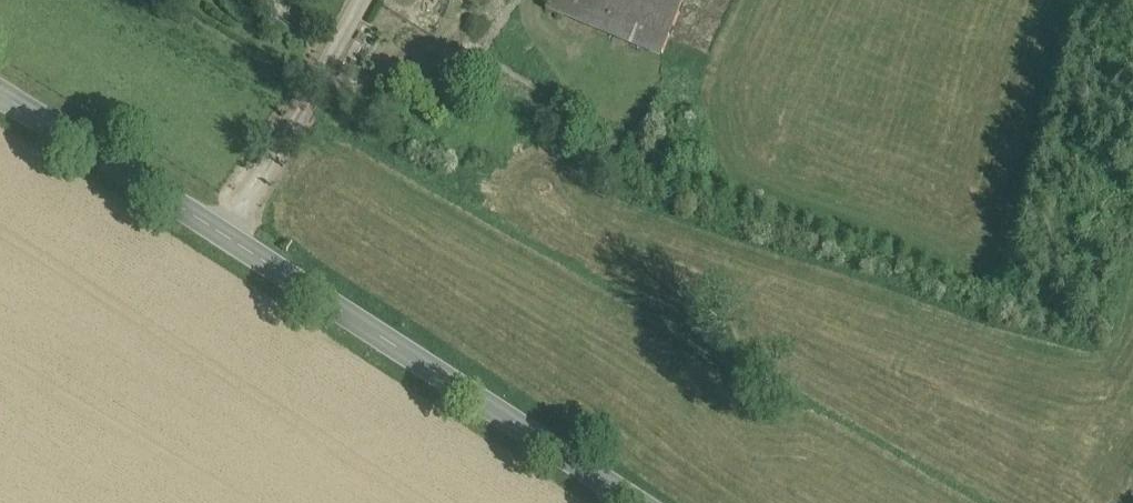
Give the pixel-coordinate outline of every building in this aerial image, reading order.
[(571,0),(551,0),(546,10),(563,17),(565,13),(571,0)] [(674,0),(571,0),(565,13),(663,55),(684,4),(674,0)]
